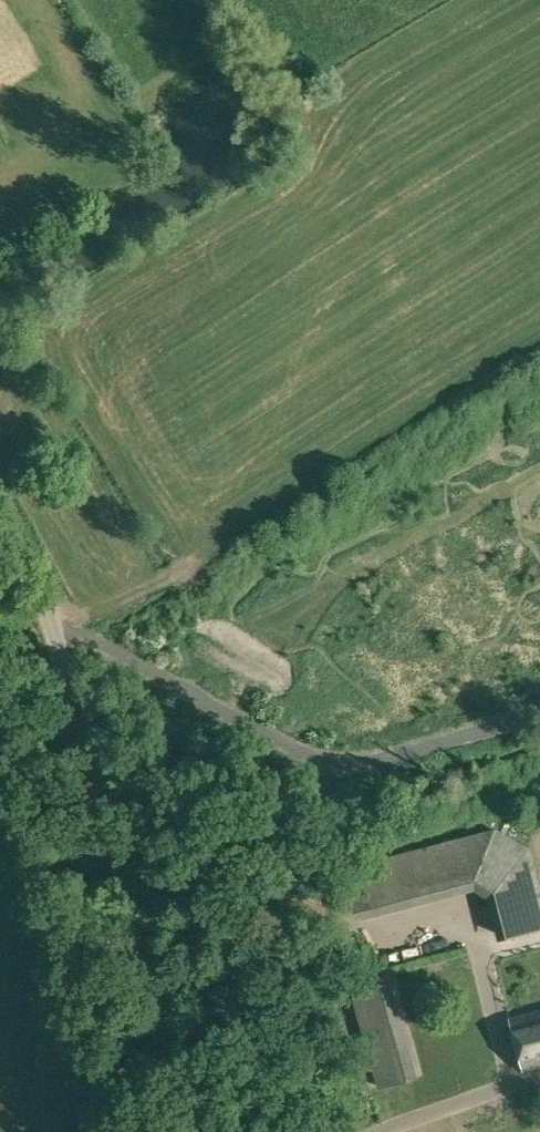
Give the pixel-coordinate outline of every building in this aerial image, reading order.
[(350,905),(471,873),(494,886),(506,937),(539,929),(539,898),(530,853),(491,831),(341,871),(350,905)] [(355,995),(380,1085),(410,1077),(384,987),(355,995)] [(524,1071),(539,1066),(539,1010),(510,1018),(524,1071)]
